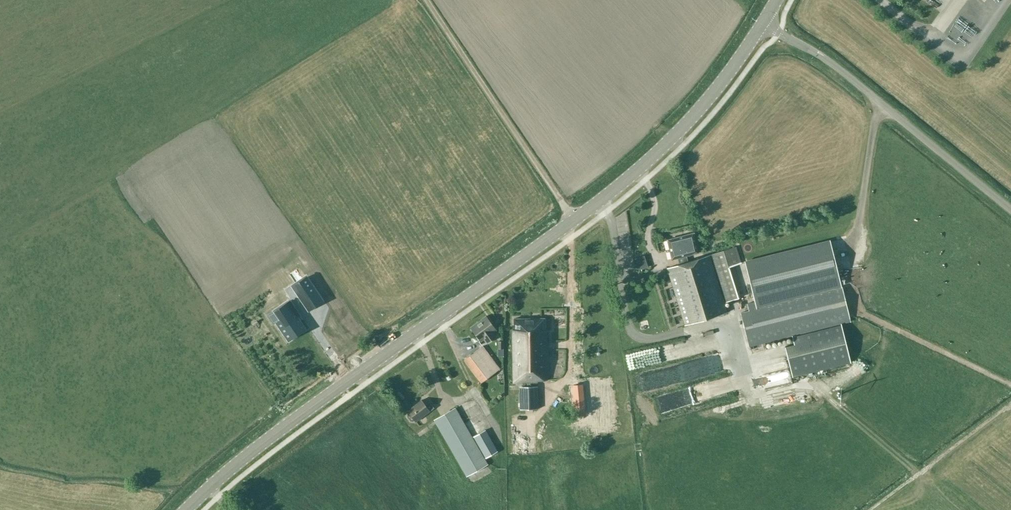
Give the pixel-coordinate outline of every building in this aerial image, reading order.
[(970,44),(973,40),(973,39),(981,28),(976,25),(980,16),(979,16),(978,15),(979,15),(985,6),(976,0),(969,0),(966,4),(965,9),(956,22),(954,25),(951,29),(951,31),(958,36),(969,20),(967,26),(964,30),(961,38),(970,44)] [(694,233),(667,240),(671,259),(678,258),(679,263),(665,267),(684,324),(727,311),(724,301),(737,297),(727,266),(740,262),(735,245),(710,253),(723,297),(722,297),(709,254),(693,259),(692,254),(699,252),(694,233)] [(849,321),(830,243),(745,264),(754,302),(747,304),(749,313),(741,315),(749,346),(791,336),(794,346),(785,349),(792,377),(850,363),(840,324),(849,321)] [(293,286),(303,300),(316,291),(306,277),(293,286)] [(278,321),(290,339),(305,329),(293,312),(295,311),(289,301),(275,311),(281,319),(278,321)] [(339,301),(328,306),(335,322),(347,317),(339,301)] [(316,334),(327,327),(318,313),(315,315),(307,320),(316,334)] [(470,327),(478,338),(478,337),(480,341),(483,339),(487,344),(492,340),(489,335),(496,330),(493,327),(493,326),(486,316),(470,327)] [(545,318),(514,318),(514,324),(513,324),(514,382),(527,382),(527,386),(522,386),(520,393),(520,407),(537,407),(537,386),(530,386),(530,382),(537,382),(537,380),(547,379),(545,318)] [(313,347),(312,347),(308,340),(310,339),(305,331),(291,340),(296,348),(301,355),(300,355),(307,364),(319,356),(313,347)] [(669,357),(691,352),(689,344),(667,349),(669,357)] [(504,391),(502,383),(495,372),(500,369),(483,346),(464,360),(481,382),(475,387),(488,403),(504,391)] [(551,365),(564,364),(563,348),(551,348),(551,365)] [(627,353),(629,366),(662,360),(661,353),(650,355),(649,349),(627,353)] [(721,355),(659,366),(661,375),(667,374),(667,378),(692,374),(693,375),(724,369),(721,355)] [(302,377),(307,383),(313,379),(307,372),(302,377)] [(667,404),(706,396),(703,382),(664,390),(667,404)] [(583,384),(571,385),(574,416),(586,414),(583,384)] [(658,411),(668,408),(662,391),(652,394),(658,411)] [(413,421),(415,420),(416,421),(434,408),(429,401),(425,405),(421,400),(407,410),(409,412),(407,414),(407,416),(411,421),(413,421)] [(455,408),(434,420),(466,476),(487,464),(455,408)] [(485,429),(473,436),(486,458),(497,451),(485,429)]
